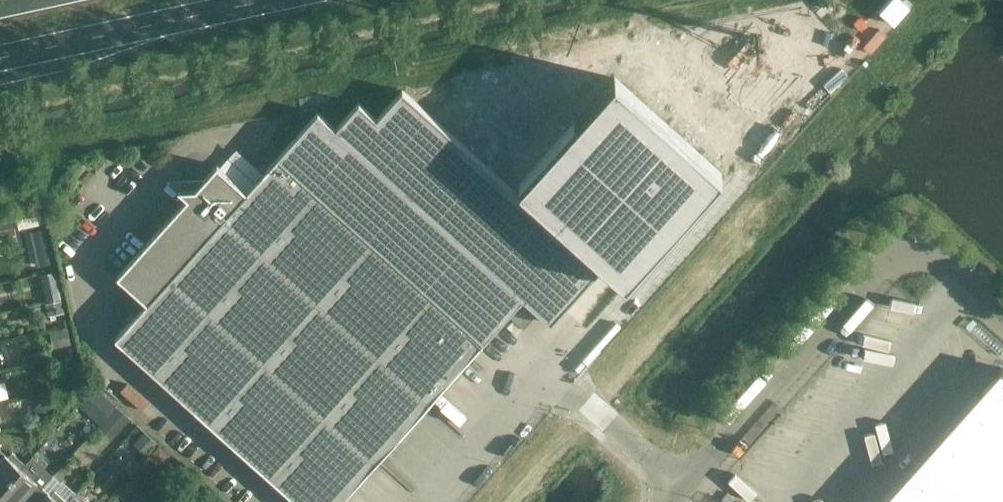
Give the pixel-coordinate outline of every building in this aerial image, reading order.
[(116,338),(298,501),(341,501),(484,342),(484,341),(523,297),(551,322),(599,268),(593,262),(598,257),(625,281),(757,134),(810,74),(754,23),(700,83),(650,38),(615,77),(567,130),(535,102),(482,160),(402,90),(376,118),(359,102),(334,127),(317,112),(278,156),(277,157),(278,157),(247,192),(218,165),(196,189),(178,190),(188,198),(118,276),(147,303),(116,338)] [(222,161),(246,187),(261,173),(237,147),(222,161)] [(42,271),(48,298),(63,295),(57,268),(42,271)] [(880,501),(1002,501),(1002,369),(1002,368),(1001,367),(880,501)] [(96,385),(80,402),(115,435),(131,418),(96,385)] [(0,449),(0,493),(25,464),(12,452),(8,457),(0,449)] [(0,493),(0,501),(30,501),(43,488),(35,480),(39,476),(25,464),(0,493)] [(30,501),(68,501),(55,490),(51,495),(43,488),(30,501)]
